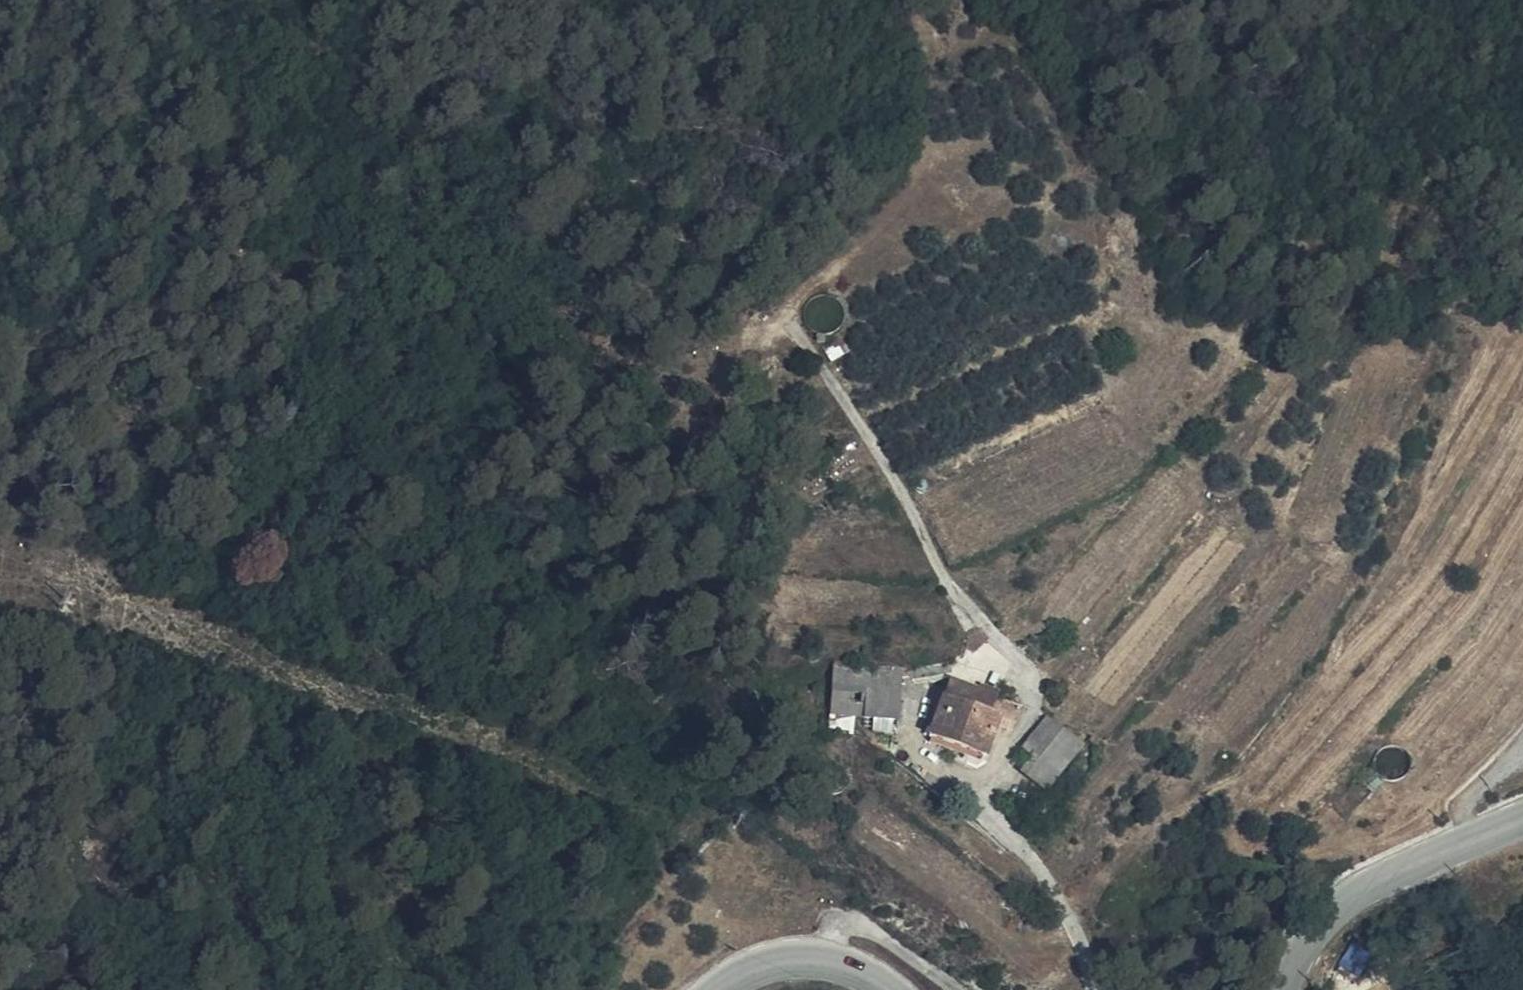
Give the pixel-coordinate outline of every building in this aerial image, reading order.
[(900,718),(905,667),(839,661),(835,712),(900,718)] [(937,726),(976,702),(948,692),(937,726)] [(989,757),(993,747),(976,702),(937,726),(934,737),(989,757)] [(976,702),(993,747),(1004,712),(976,702)] [(1051,792),(1088,744),(1050,715),(1025,747),(1036,755),(1023,772),(1051,792)]
